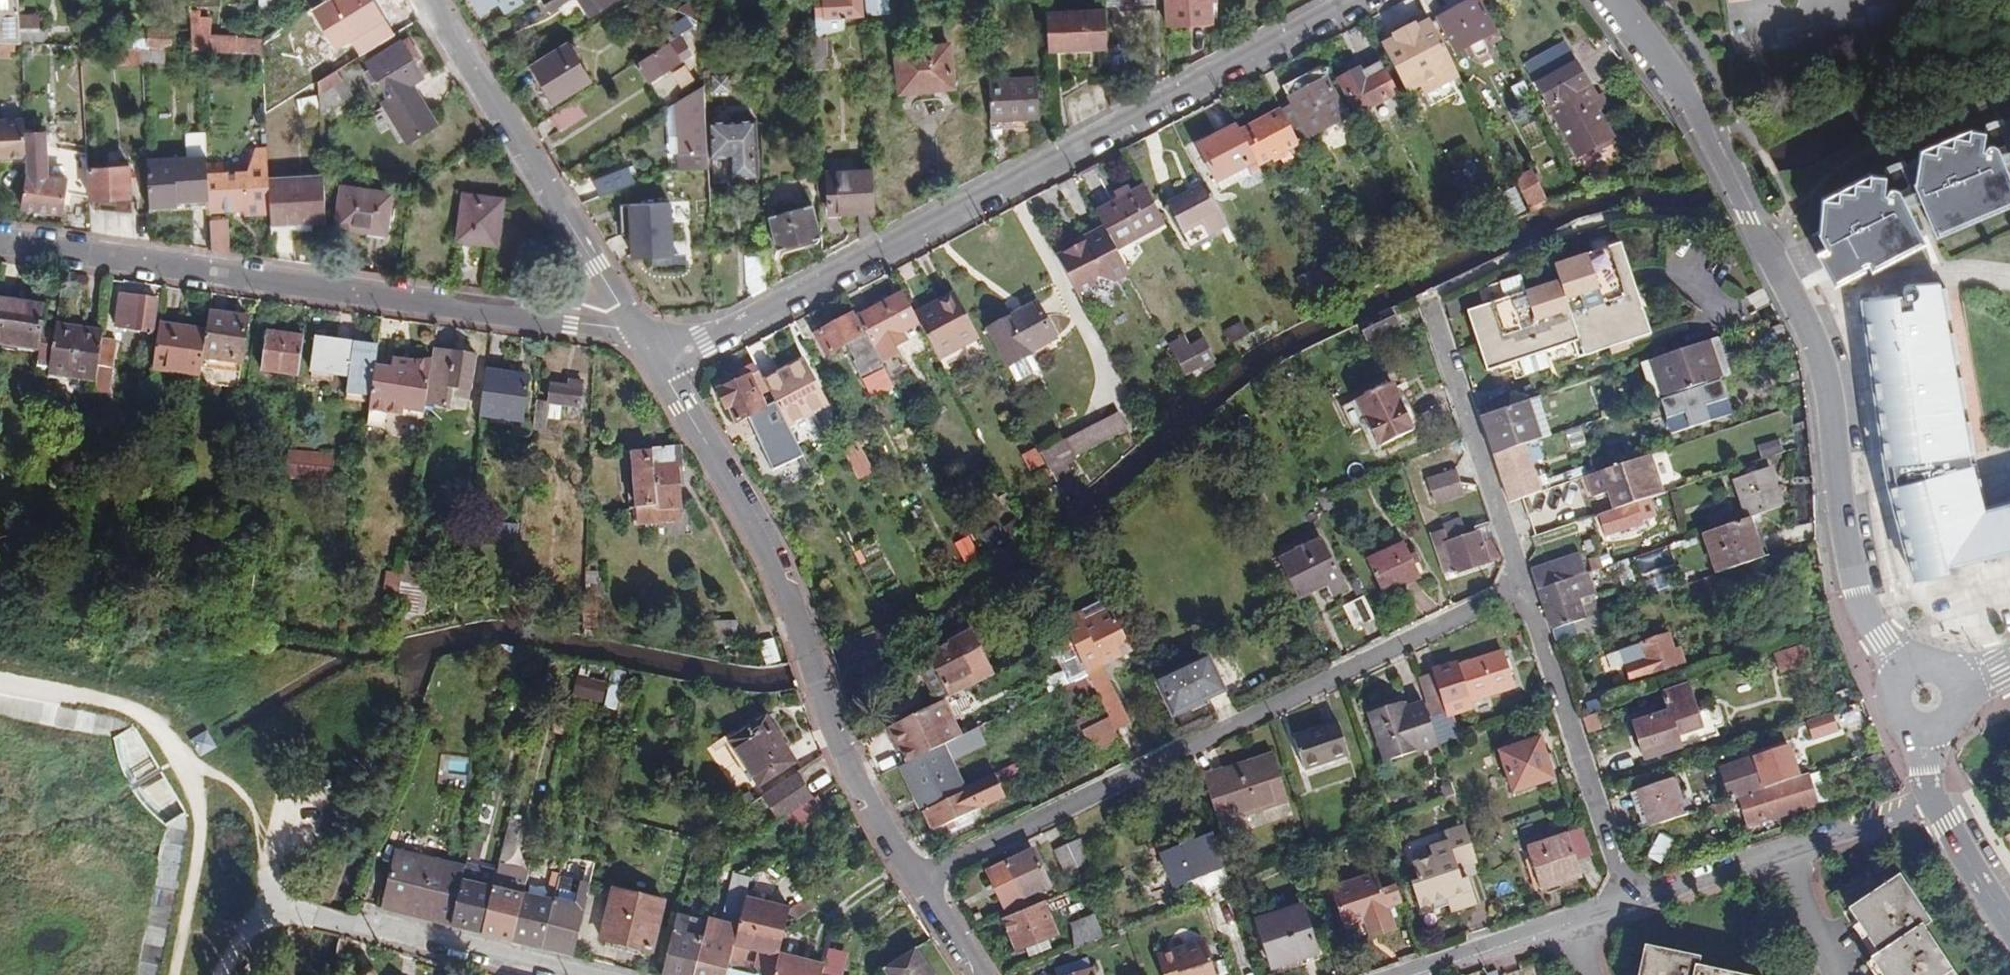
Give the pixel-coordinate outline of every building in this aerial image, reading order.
[(17,14),(16,0),(0,0),(0,57),(19,58),(18,28),(39,29),(38,14),(17,14)] [(258,17),(271,8),(270,0),(257,0),(258,17)] [(356,34),(383,17),(372,0),(342,0),(337,3),(356,34)] [(483,11),(502,0),(476,0),(483,11)] [(548,11),(566,0),(541,0),(548,11)] [(588,17),(614,0),(577,0),(588,17)] [(700,24),(699,0),(690,0),(675,11),(686,16),(700,24)] [(823,19),(822,0),(813,0),(814,20),(823,19)] [(815,40),(831,34),(831,19),(860,17),(859,0),(822,0),(823,19),(814,20),(814,25),(815,39),(815,40)] [(866,13),(887,12),(886,0),(865,0),(866,13)] [(1165,25),(1189,23),(1212,22),(1210,2),(1210,0),(1163,0),(1165,25)] [(1438,19),(1456,53),(1467,47),(1473,58),(1478,61),(1492,54),(1493,47),(1491,44),(1502,39),(1497,31),(1495,32),(1477,0),(1473,0),(1456,9),(1438,19)] [(187,11),(189,51),(201,52),(260,54),(259,38),(208,36),(209,19),(198,19),(198,12),(187,11)] [(1104,11),(1044,14),(1046,52),(1076,50),(1106,48),(1104,11)] [(669,27),(676,39),(678,37),(700,24),(686,16),(669,27)] [(1420,87),(1424,96),(1460,78),(1430,22),(1416,30),(1407,34),(1404,30),(1393,36),(1396,40),(1381,48),(1406,95),(1420,87)] [(805,39),(815,39),(814,25),(804,26),(805,39)] [(169,46),(169,31),(148,30),(148,45),(169,46)] [(99,32),(99,47),(110,47),(132,49),(131,34),(99,32)] [(676,39),(636,63),(647,81),(689,56),(678,37),(676,39)] [(382,102),(406,142),(434,125),(410,85),(422,77),(413,62),(419,58),(407,39),(401,43),(400,41),(365,62),(387,99),(382,102)] [(809,41),(810,72),(811,76),(827,75),(825,40),(809,41)] [(337,69),(357,57),(348,43),(327,55),(337,69)] [(566,43),(530,66),(544,87),(549,84),(558,99),(589,80),(566,43)] [(1564,43),(1525,65),(1566,138),(1583,129),(1593,146),(1612,135),(1599,112),(1602,110),(1595,97),(1589,86),(1588,87),(1564,43)] [(953,87),(948,45),(894,51),(899,94),(918,91),(917,83),(933,82),(933,89),(953,87)] [(1129,45),(1106,45),(1108,81),(1122,80),(1121,71),(1130,71),(1129,45)] [(110,47),(109,68),(141,69),(140,65),(139,49),(132,49),(110,47)] [(139,49),(140,65),(161,67),(163,50),(139,49)] [(1361,72),(1365,80),(1383,70),(1379,63),(1361,72)] [(1337,79),(1367,136),(1373,133),(1362,113),(1398,93),(1385,69),(1383,70),(1365,80),(1361,72),(1359,67),(1337,79)] [(1297,95),(1326,79),(1320,68),(1298,80),(1281,89),(1287,100),(1297,95)] [(316,82),(318,115),(341,101),(332,86),(342,80),(335,70),(316,82)] [(712,77),(713,92),(727,92),(727,76),(712,77)] [(988,80),(991,121),(1016,119),(1038,118),(1036,77),(988,80)] [(1299,144),(1302,150),(1304,149),(1306,148),(1315,143),(1312,137),(1347,118),(1326,79),(1297,95),(1287,100),(1291,106),(1281,112),(1299,144)] [(918,91),(933,89),(933,82),(917,83),(918,91)] [(553,103),(558,99),(549,84),(544,87),(553,103)] [(675,102),(678,155),(678,171),(707,169),(703,85),(675,102)] [(935,99),(933,89),(918,91),(919,101),(935,99)] [(1595,97),(1602,110),(1609,106),(1602,93),(1595,97)] [(295,99),(298,115),(313,112),(310,97),(295,99)] [(575,101),(549,117),(558,132),(585,116),(575,101)] [(675,102),(666,108),(669,155),(678,155),(675,102)] [(1239,132),(1258,166),(1299,144),(1281,112),(1281,109),(1261,120),(1239,132)] [(24,158),(24,145),(23,130),(22,118),(0,119),(0,159),(24,158)] [(755,120),(753,120),(708,122),(710,178),(755,176),(754,155),(750,155),(749,149),(756,149),(755,120)] [(1820,199),(1818,232),(1816,233),(1824,247),(1817,251),(1834,285),(1864,270),(1863,266),(1866,265),(1868,268),(1923,239),(1912,218),(1924,212),(1933,234),(2009,201),(2009,179),(2009,176),(2009,175),(2009,133),(2005,132),(2006,127),(1986,124),(1984,132),(1968,129),(1967,138),(1952,136),(1950,145),(1935,143),(1934,152),(1918,150),(1914,174),(1904,174),(1905,170),(1884,169),(1884,176),(1868,174),(1867,183),(1853,182),(1852,192),(1837,190),(1836,199),(1820,199)] [(1217,136),(1197,147),(1217,184),(1246,168),(1251,177),(1261,171),(1258,166),(1239,132),(1236,126),(1217,136)] [(23,130),(24,145),(45,143),(44,129),(23,130)] [(1593,146),(1583,129),(1566,138),(1576,156),(1593,146)] [(25,173),(19,208),(60,214),(63,195),(87,198),(85,153),(45,143),(24,145),(24,158),(25,173)] [(208,207),(208,210),(242,208),(243,214),(269,213),(267,178),(265,147),(254,147),(246,172),(246,174),(207,176),(208,199),(208,207)] [(145,160),(148,207),(177,205),(177,200),(208,199),(207,176),(206,157),(145,160)] [(830,161),(831,173),(852,172),(851,160),(830,161)] [(87,168),(89,199),(130,196),(129,166),(87,168)] [(599,196),(635,184),(628,166),(593,179),(599,196)] [(1217,184),(1221,193),(1239,183),(1242,188),(1249,190),(1266,181),(1261,171),(1251,177),(1246,168),(1217,184)] [(1529,170),(1515,178),(1530,205),(1544,198),(1529,170)] [(826,173),(828,215),(858,213),(874,212),(872,171),(852,172),(831,173),(826,173)] [(269,213),(270,224),(325,221),(322,176),(267,178),(269,213)] [(1209,235),(1226,226),(1204,184),(1186,193),(1167,203),(1183,233),(1202,223),(1209,235)] [(1116,200),(1130,193),(1127,185),(1112,193),(1116,200)] [(340,186),(334,228),(385,235),(391,194),(340,186)] [(1102,225),(1115,250),(1164,225),(1143,186),(1130,193),(1116,200),(1095,211),(1102,225)] [(462,193),(455,241),(497,245),(503,198),(462,193)] [(208,207),(208,199),(177,200),(177,205),(178,209),(208,207)] [(668,204),(619,207),(620,226),(630,226),(632,258),(671,256),(668,204)] [(818,238),(809,205),(768,216),(777,250),(794,245),(818,238)] [(858,213),(859,240),(876,232),(874,212),(858,213)] [(209,220),(210,250),(226,253),(225,219),(209,220)] [(1209,235),(1202,223),(1183,233),(1192,250),(1211,240),(1209,235)] [(1074,244),(1055,254),(1075,292),(1081,303),(1090,298),(1101,302),(1112,296),(1115,287),(1110,279),(1126,271),(1115,250),(1102,225),(1081,236),(1084,239),(1074,244)] [(1081,236),(1072,241),(1074,244),(1084,239),(1081,236)] [(1609,237),(1589,240),(1594,252),(1612,246),(1609,237)] [(818,238),(794,245),(796,251),(820,244),(818,238)] [(1548,368),(1651,334),(1621,244),(1612,246),(1594,252),(1551,266),(1556,282),(1525,292),(1496,301),(1466,311),(1486,371),(1509,364),(1543,352),(1548,368)] [(744,259),(746,286),(752,298),(767,289),(765,258),(744,259)] [(1520,276),(1491,285),(1496,301),(1525,292),(1520,276)] [(1881,465),(1890,464),(1893,484),(1885,487),(1909,580),(1947,571),(1945,564),(2009,547),(2009,501),(1983,508),(1972,464),(1970,465),(1969,454),(1970,454),(1939,283),(1915,287),(1914,286),(1912,284),(1910,284),(1907,284),(1904,286),(1903,288),(1902,290),(1902,293),(1902,294),(1903,300),(1898,301),(1859,300),(1881,465)] [(856,317),(873,348),(919,323),(914,314),(902,292),(879,304),(856,317)] [(120,295),(115,326),(153,332),(157,300),(140,298),(134,297),(120,295)] [(919,323),(939,360),(959,349),(967,365),(987,354),(956,295),(940,304),(939,301),(914,314),(919,323)] [(1110,305),(1112,296),(1101,302),(1110,305)] [(99,366),(112,367),(116,340),(103,338),(103,332),(87,329),(86,334),(43,328),(47,307),(0,300),(0,344),(40,350),(37,373),(96,382),(99,366)] [(1011,317),(988,329),(1015,382),(1037,370),(1028,352),(1055,339),(1037,303),(1011,317)] [(200,376),(202,366),(240,372),(248,318),(209,312),(207,330),(160,324),(153,369),(200,376)] [(871,398),(893,386),(874,350),(873,350),(854,313),(833,324),(814,334),(825,356),(847,344),(856,360),(862,381),(871,398)] [(1362,331),(1368,346),(1402,331),(1394,316),(1362,331)] [(262,369),(299,375),(304,338),(267,332),(262,369)] [(1183,337),(1169,344),(1185,376),(1214,361),(1202,339),(1187,346),(1183,337)] [(1708,341),(1721,380),(1732,375),(1720,337),(1708,341)] [(433,350),(432,358),(410,360),(410,365),(409,370),(391,368),(376,366),(378,348),(316,340),(311,372),(351,377),(349,393),(372,396),(371,403),(368,425),(384,427),(386,412),(424,417),(426,404),(451,407),(452,398),(453,388),(471,390),(475,355),(433,350)] [(1641,364),(1654,402),(1721,380),(1708,341),(1641,364)] [(1543,352),(1509,364),(1514,379),(1548,368),(1543,352)] [(764,382),(798,447),(816,437),(805,417),(826,407),(803,362),(777,375),(764,382)] [(744,416),(772,469),(802,455),(764,382),(755,364),(738,371),(741,378),(716,389),(725,409),(727,408),(733,421),(744,416)] [(238,387),(240,372),(202,366),(200,376),(200,381),(238,387)] [(486,372),(480,416),(522,421),(528,377),(486,372)] [(547,405),(537,403),(533,433),(545,435),(547,418),(560,420),(562,407),(579,409),(583,382),(576,381),(575,387),(568,386),(550,384),(547,405)] [(1660,401),(1672,435),(1732,415),(1721,381),(1660,401)] [(1355,400),(1378,448),(1414,430),(1392,383),(1355,400)] [(469,401),(471,390),(453,388),(452,398),(469,401)] [(371,403),(372,396),(349,393),(348,400),(371,403)] [(1529,401),(1541,439),(1551,436),(1538,398),(1529,401)] [(1541,439),(1529,401),(1481,417),(1486,429),(1494,455),(1527,444),(1536,441),(1541,439)] [(1049,469),(1127,429),(1119,413),(1040,453),(1049,469)] [(1761,459),(1783,452),(1778,440),(1757,447),(1761,459)] [(1536,441),(1527,444),(1532,458),(1540,456),(1536,441)] [(1494,455),(1510,503),(1542,492),(1527,444),(1494,455)] [(632,454),(636,509),(638,524),(682,521),(679,479),(684,479),(681,446),(652,449),(652,452),(632,454)] [(290,452),(286,477),(331,483),(334,458),(290,452)] [(855,453),(843,459),(854,481),(865,475),(855,453)] [(1609,492),(1614,509),(1662,493),(1650,456),(1586,477),(1592,497),(1609,492)] [(1030,470),(1038,482),(1048,476),(1041,464),(1030,470)] [(1052,475),(1064,497),(1079,491),(1070,466),(1052,475)] [(1769,467),(1733,479),(1747,518),(1750,518),(1782,507),(1769,467)] [(1428,479),(1435,503),(1463,495),(1456,471),(1428,479)] [(1052,497),(1058,494),(1053,485),(1047,489),(1052,497)] [(1247,491),(1255,508),(1265,503),(1256,486),(1247,491)] [(1315,493),(1319,502),(1330,497),(1326,488),(1315,493)] [(1330,497),(1319,502),(1325,513),(1335,508),(1330,497)] [(1650,499),(1598,517),(1604,537),(1656,519),(1650,499)] [(1457,572),(1501,557),(1495,539),(1481,543),(1478,533),(1466,537),(1460,518),(1441,525),(1457,572)] [(1716,574),(1763,558),(1750,518),(1747,518),(1703,534),(1716,574)] [(1009,537),(1022,530),(1017,521),(1004,528),(1009,537)] [(1481,543),(1495,539),(1490,523),(1476,527),(1478,533),(1481,543)] [(1288,580),(1297,599),(1325,586),(1330,597),(1345,589),(1331,560),(1330,560),(1321,541),(1280,561),(1289,580),(1288,580)] [(1367,561),(1382,594),(1420,577),(1414,564),(1404,544),(1367,561)] [(1410,555),(1414,564),(1419,562),(1415,553),(1410,555)] [(1532,569),(1539,590),(1584,574),(1577,554),(1532,569)] [(401,595),(398,614),(408,615),(425,617),(431,565),(405,562),(403,574),(401,595)] [(1615,564),(1600,569),(1603,578),(1618,573),(1615,564)] [(401,595),(403,574),(387,572),(386,574),(384,592),(401,595)] [(1584,574),(1539,590),(1552,629),(1571,622),(1600,612),(1602,612),(1589,572),(1584,574)] [(172,573),(170,589),(180,591),(182,575),(172,573)] [(584,594),(582,629),(595,630),(597,595),(584,594)] [(1375,622),(1374,619),(1363,596),(1342,606),(1353,629),(1359,627),(1360,629),(1375,622)] [(1132,651),(1111,605),(1065,626),(1087,672),(1093,669),(1132,651)] [(1600,612),(1571,622),(1576,637),(1605,627),(1600,612)] [(711,621),(711,644),(737,643),(737,621),(711,621)] [(946,690),(973,675),(962,655),(979,646),(972,632),(955,642),(954,640),(927,655),(946,690)] [(1620,650),(1630,681),(1678,665),(1673,650),(1669,634),(1620,650)] [(1806,644),(1773,654),(1779,673),(1812,661),(1806,644)] [(1673,650),(1678,665),(1686,662),(1681,648),(1673,650)] [(1425,710),(1437,745),(1459,737),(1452,715),(1472,708),(1471,702),(1513,688),(1501,651),(1458,666),(1458,664),(1457,662),(1431,671),(1432,673),(1418,678),(1429,709),(1425,710)] [(940,693),(946,690),(927,655),(921,658),(940,693)] [(1157,681),(1173,715),(1222,691),(1206,657),(1157,681)] [(973,675),(946,690),(949,697),(994,676),(988,667),(973,675)] [(612,669),(604,707),(615,710),(623,672),(612,669)] [(1087,672),(1088,674),(1060,688),(1071,712),(1099,698),(1096,690),(1102,687),(1093,669),(1087,672)] [(593,681),(586,712),(597,714),(604,684),(593,681)] [(1632,723),(1644,760),(1681,748),(1677,736),(1707,725),(1693,682),(1662,692),(1668,710),(1632,723)] [(1122,747),(1115,732),(1130,725),(1110,683),(1102,687),(1096,690),(1099,698),(1109,718),(1102,721),(1083,730),(1087,739),(1096,759),(1122,747)] [(905,763),(937,748),(938,751),(903,768),(917,795),(958,775),(954,767),(959,765),(956,758),(985,744),(977,729),(961,736),(943,700),(887,727),(905,763)] [(1369,713),(1385,761),(1437,745),(1425,710),(1423,703),(1402,710),(1400,703),(1369,713)] [(1087,739),(1083,730),(1102,721),(1097,709),(1074,720),(1080,732),(1057,743),(1062,752),(1087,739)] [(1806,721),(1813,740),(1837,732),(1831,712),(1806,721)] [(1581,719),(1586,734),(1602,728),(1597,714),(1581,719)] [(729,742),(758,787),(796,762),(766,718),(729,742)] [(1294,739),(1304,770),(1349,755),(1339,725),(1294,739)] [(217,748),(207,730),(190,741),(200,758),(217,748)] [(1499,752),(1513,793),(1554,779),(1540,738),(1499,752)] [(1734,801),(1739,799),(1748,829),(1820,805),(1809,775),(1805,776),(1801,764),(1796,766),(1789,747),(1721,770),(1731,801),(1734,801)] [(1203,776),(1219,824),(1288,801),(1273,754),(1203,776)] [(763,794),(780,820),(812,799),(795,773),(763,794)] [(924,808),(960,791),(962,794),(922,813),(931,832),(943,826),(950,822),(1005,796),(994,774),(971,785),(967,776),(920,799),(924,808)] [(1645,811),(1651,829),(1685,817),(1672,781),(1638,792),(1645,811)] [(1439,800),(1453,794),(1450,783),(1440,786),(1441,791),(1436,793),(1439,800)] [(1631,795),(1638,814),(1645,811),(1638,792),(1631,795)] [(1458,806),(1453,794),(1439,800),(1443,811),(1458,806)] [(780,820),(777,822),(788,838),(827,812),(816,796),(812,799),(780,820)] [(1737,809),(1734,801),(1731,801),(1727,803),(1728,808),(1733,806),(1735,810),(1737,809)] [(510,817),(500,861),(512,864),(523,820),(510,817)] [(943,826),(946,832),(953,828),(950,822),(943,826)] [(1446,900),(1451,914),(1478,905),(1469,878),(1462,880),(1458,869),(1477,862),(1465,827),(1446,834),(1449,843),(1430,849),(1433,859),(1412,866),(1417,880),(1411,882),(1420,909),(1446,900)] [(1567,834),(1576,857),(1590,853),(1581,829),(1567,834)] [(1173,887),(1189,880),(1192,888),(1201,893),(1230,882),(1213,833),(1160,855),(1166,871),(1173,887)] [(1526,848),(1541,891),(1582,877),(1576,857),(1567,834),(1526,848)] [(472,838),(467,858),(479,861),(484,841),(472,838)] [(1054,850),(1065,874),(1089,863),(1079,839),(1054,850)] [(986,871),(1008,916),(1030,907),(1025,897),(1050,885),(1032,848),(986,871)] [(387,897),(383,909),(572,955),(589,885),(559,878),(554,896),(553,901),(494,886),(497,873),(466,865),(464,869),(397,853),(387,897)] [(1923,926),(1930,921),(1900,874),(1891,880),(1880,861),(1830,893),(1872,958),(1877,955),(1886,968),(1878,973),(1879,974),(1954,974),(1923,926)] [(1152,896),(1173,887),(1166,871),(1146,879),(1152,896)] [(559,878),(560,874),(552,873),(546,894),(554,896),(559,878)] [(1393,925),(1376,873),(1330,889),(1343,930),(1365,923),(1368,934),(1393,925)] [(823,968),(778,957),(789,910),(745,899),(750,879),(733,875),(729,891),(721,924),(707,920),(703,939),(684,934),(688,917),(677,914),(662,974),(841,974),(849,941),(831,937),(823,968)] [(707,920),(721,924),(729,891),(715,888),(707,920)] [(602,941),(652,953),(665,902),(615,889),(602,941)] [(378,907),(383,909),(387,897),(381,895),(378,907)] [(816,906),(809,896),(789,910),(796,920),(816,906)] [(1003,918),(1016,950),(1055,935),(1042,902),(1030,907),(1008,916),(1003,918)] [(1255,921),(1272,970),(1318,955),(1301,906),(1255,921)] [(1065,923),(1075,948),(1101,938),(1090,912),(1065,923)] [(1395,931),(1393,925),(1368,934),(1370,939),(1395,931)] [(950,967),(930,938),(919,945),(932,966),(938,974),(950,967)] [(1162,974),(1215,974),(1203,940),(1156,955),(1162,974)] [(919,945),(885,967),(890,974),(934,974),(930,968),(932,966),(919,945)] [(1638,974),(1737,974),(1697,967),(1699,958),(1645,946),(1638,974)] [(1869,960),(1878,973),(1886,968),(1877,955),(1872,958),(1869,960)] [(368,962),(365,963),(361,965),(359,968),(358,971),(359,974),(378,974),(378,971),(377,968),(375,965),(372,963),(368,962)]
